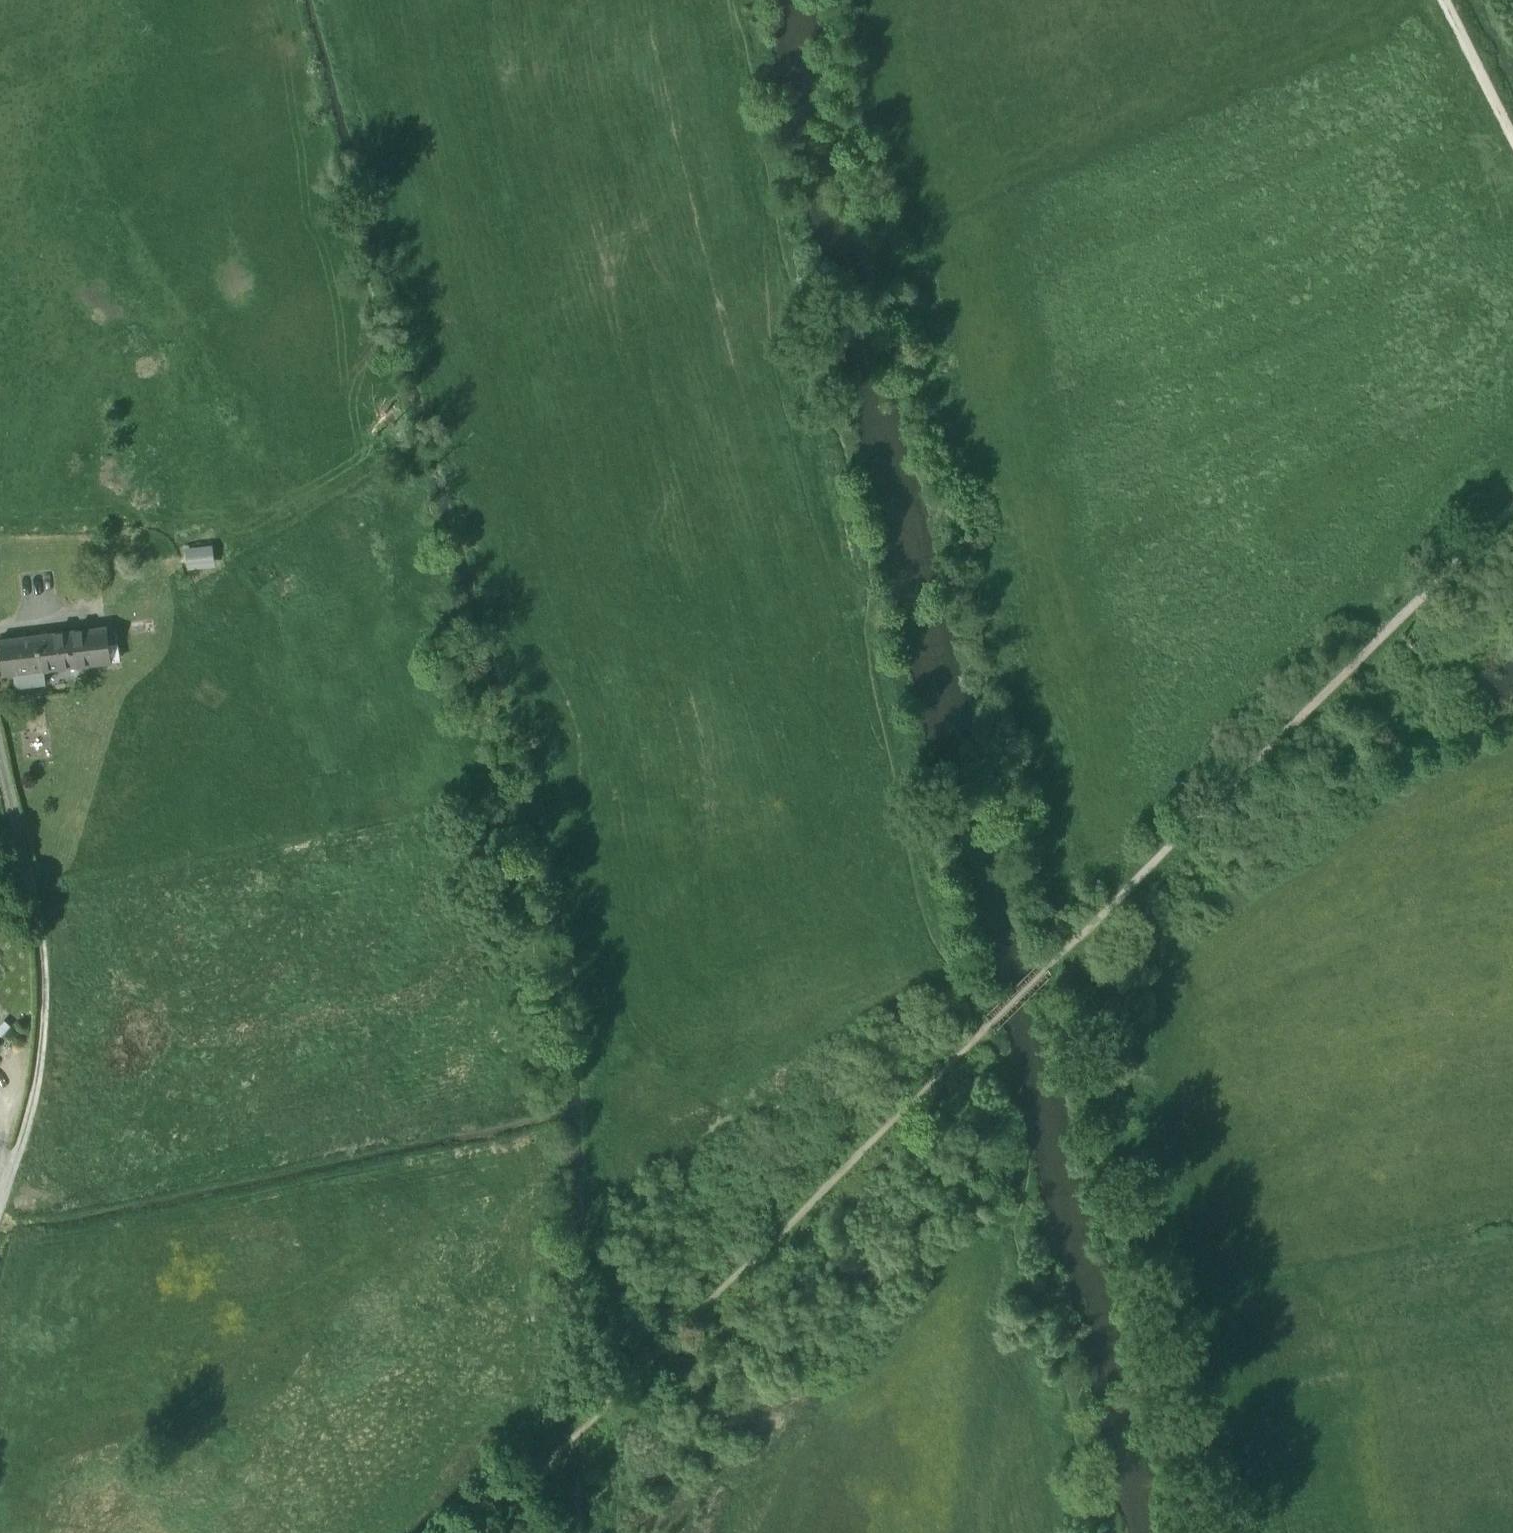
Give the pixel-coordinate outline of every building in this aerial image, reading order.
[(213,548),(185,551),(187,573),(215,570),(213,548)] [(105,627),(65,632),(69,667),(110,662),(105,627)] [(43,670),(69,667),(65,632),(35,636),(39,670),(43,670)] [(13,674),(39,670),(35,636),(0,640),(0,650),(3,675),(13,674)] [(43,670),(39,670),(13,674),(15,688),(45,684),(43,670)]
